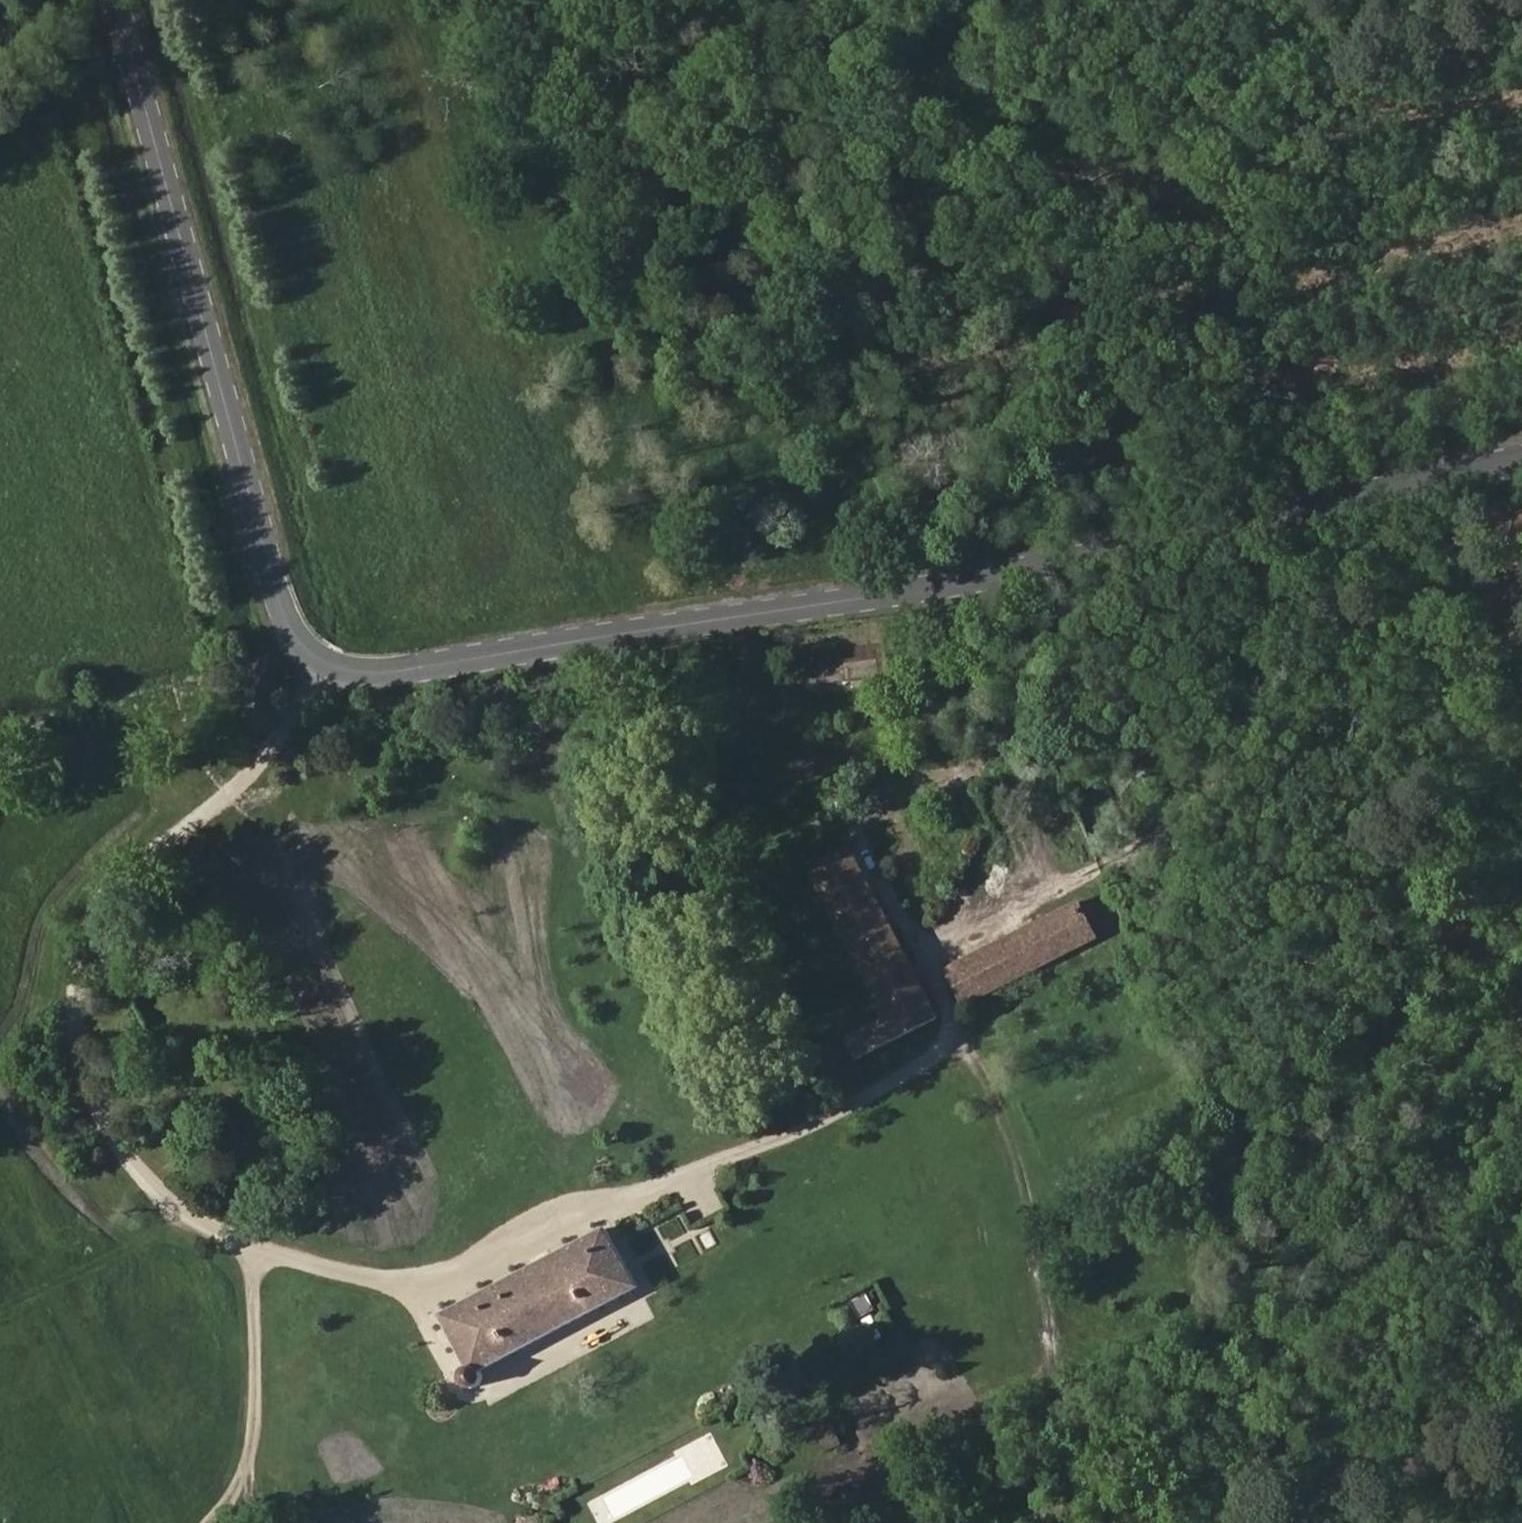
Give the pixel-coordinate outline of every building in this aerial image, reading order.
[(939,1017),(852,849),(809,871),(885,1017),(846,1037),(857,1059),(939,1017)] [(1096,939),(1077,902),(978,952),(997,990),(1096,939)] [(997,990),(978,952),(946,969),(965,1006),(997,990)] [(605,1230),(442,1316),(469,1366),(464,1370),(461,1374),(461,1378),(462,1381),(464,1385),(466,1387),(469,1388),(474,1388),(477,1387),(479,1385),(481,1382),(482,1379),(482,1376),(480,1372),(479,1371),(638,1288),(605,1230)] [(857,1315),(875,1312),(872,1292),(853,1295),(857,1315)] [(825,1451),(845,1441),(834,1419),(814,1428),(825,1451)] [(585,1499),(597,1522),(610,1522),(727,1464),(713,1435),(585,1499)]
